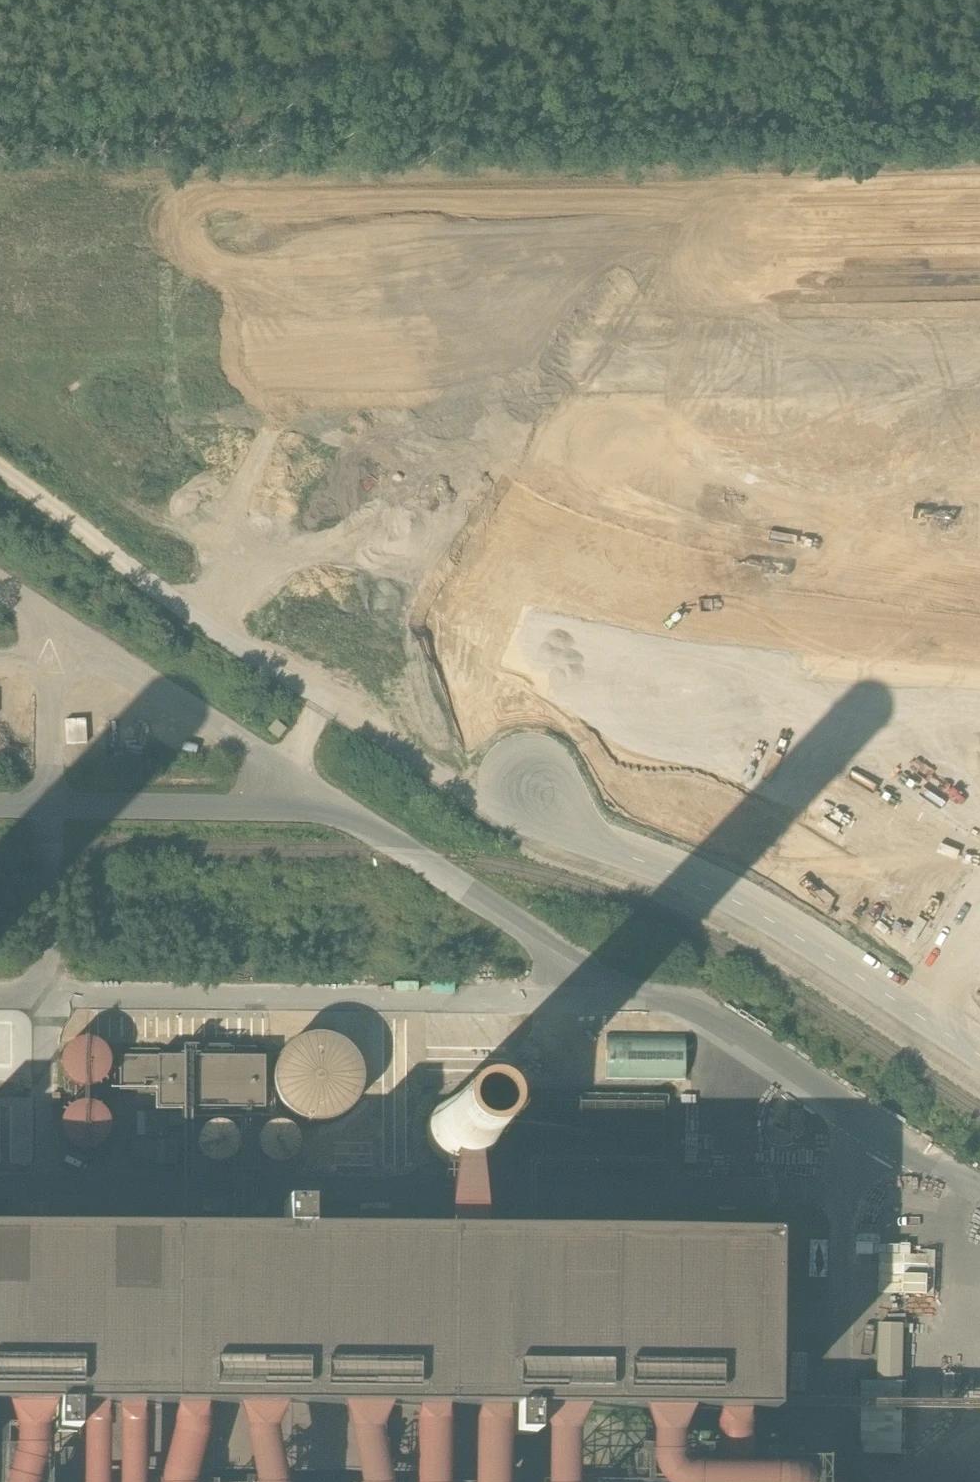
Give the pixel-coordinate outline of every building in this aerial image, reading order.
[(948,954),(979,975),(979,906),(948,954)] [(152,1016),(152,1037),(178,1037),(179,1016),(152,1016)] [(25,1060),(25,1029),(0,1028),(0,1059),(25,1060)] [(260,1119),(338,1122),(342,1043),(263,1040),(260,1119)] [(52,1043),(52,1087),(93,1087),(93,1043),(52,1043)] [(254,1111),(254,1055),(115,1054),(114,1089),(143,1089),(142,1138),(172,1138),(173,1110),(254,1111)] [(47,1106),(50,1150),(103,1146),(98,1087),(65,1089),(66,1105),(47,1106)] [(538,1094),(536,1133),(599,1137),(615,1138),(614,1147),(629,1148),(629,1160),(653,1161),(657,1102),(538,1094)] [(801,1135),(800,1110),(783,1111),(784,1136),(801,1135)] [(0,1226),(0,1428),(771,1423),(769,1221),(0,1226)] [(856,1251),(870,1251),(871,1235),(857,1234),(856,1251)] [(898,1252),(878,1252),(877,1292),(933,1293),(934,1247),(898,1246),(898,1252)] [(860,1401),(860,1453),(899,1453),(899,1401),(934,1401),(934,1391),(902,1391),(902,1320),(877,1321),(877,1379),(860,1379),(860,1401)]
